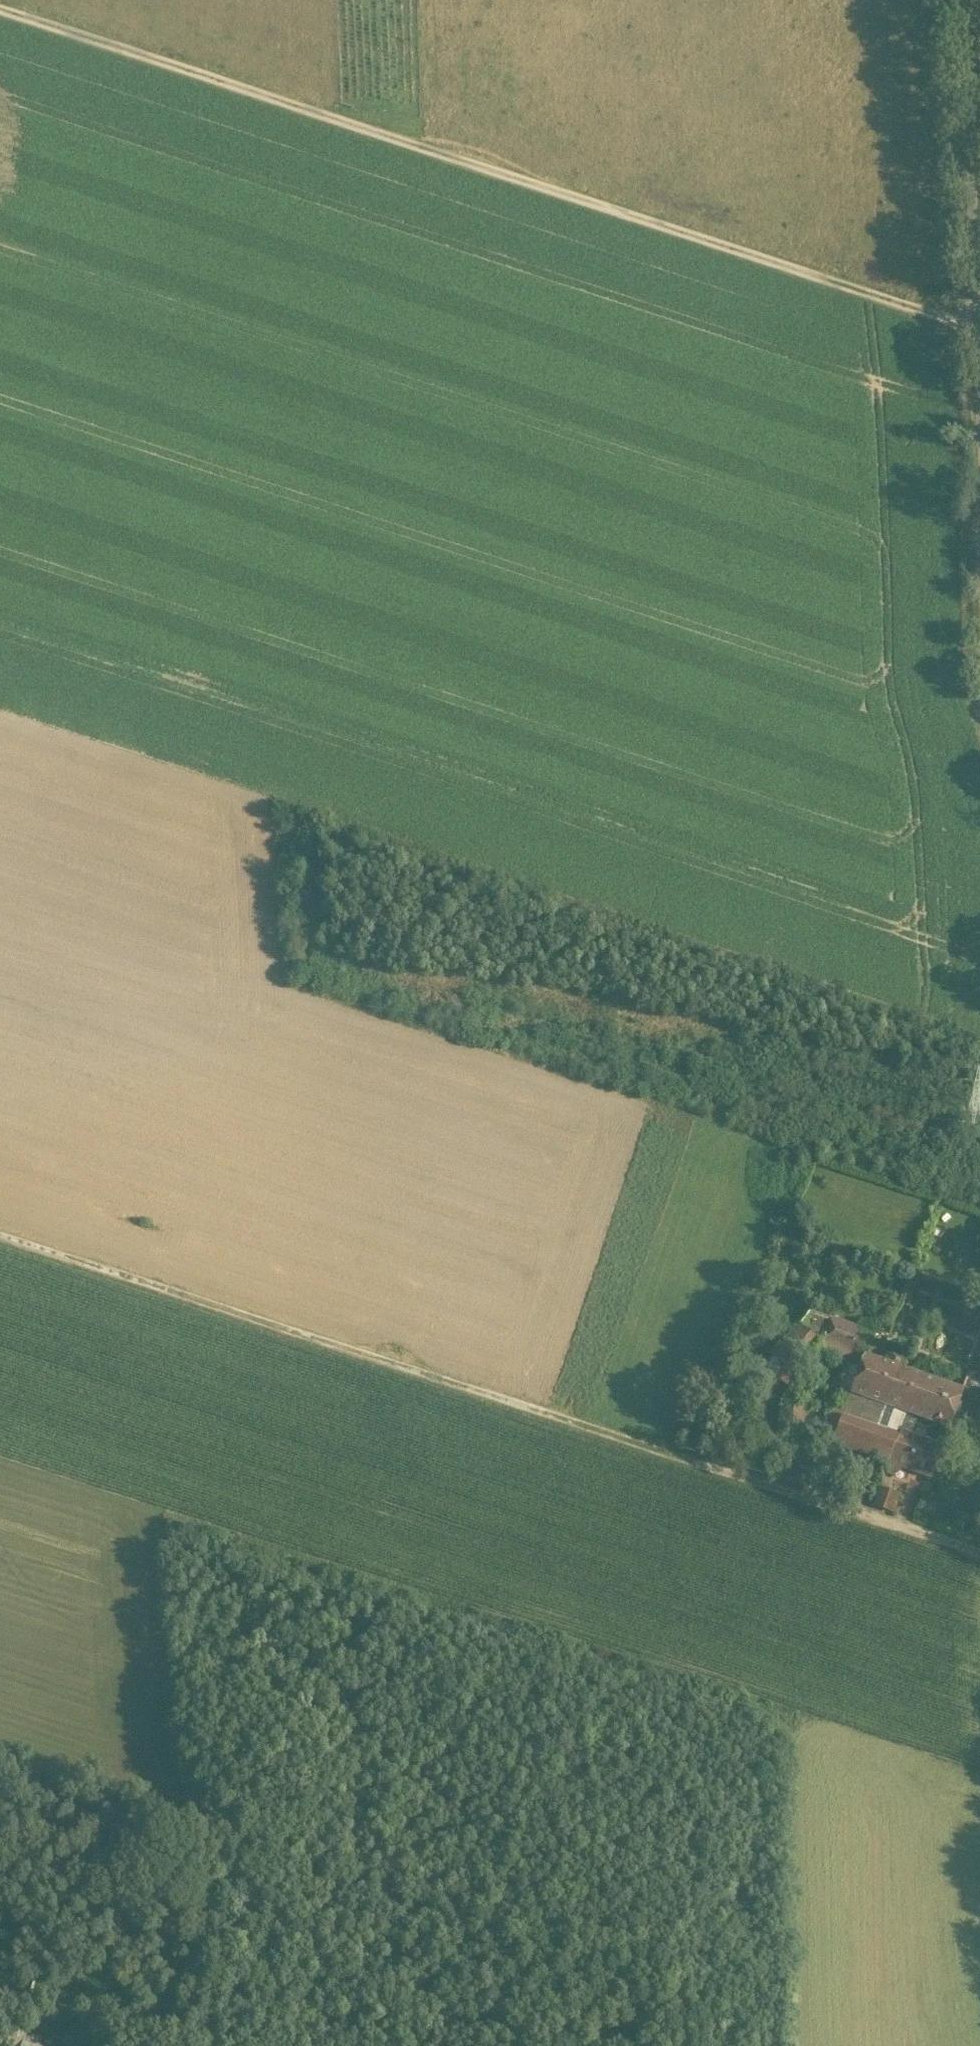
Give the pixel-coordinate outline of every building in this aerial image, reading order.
[(965,1420),(978,1386),(881,1354),(889,1329),(826,1309),(785,1354),(810,1369),(839,1339),(869,1348),(858,1380),(965,1420)] [(957,1447),(857,1410),(847,1438),(947,1475),(957,1447)]
